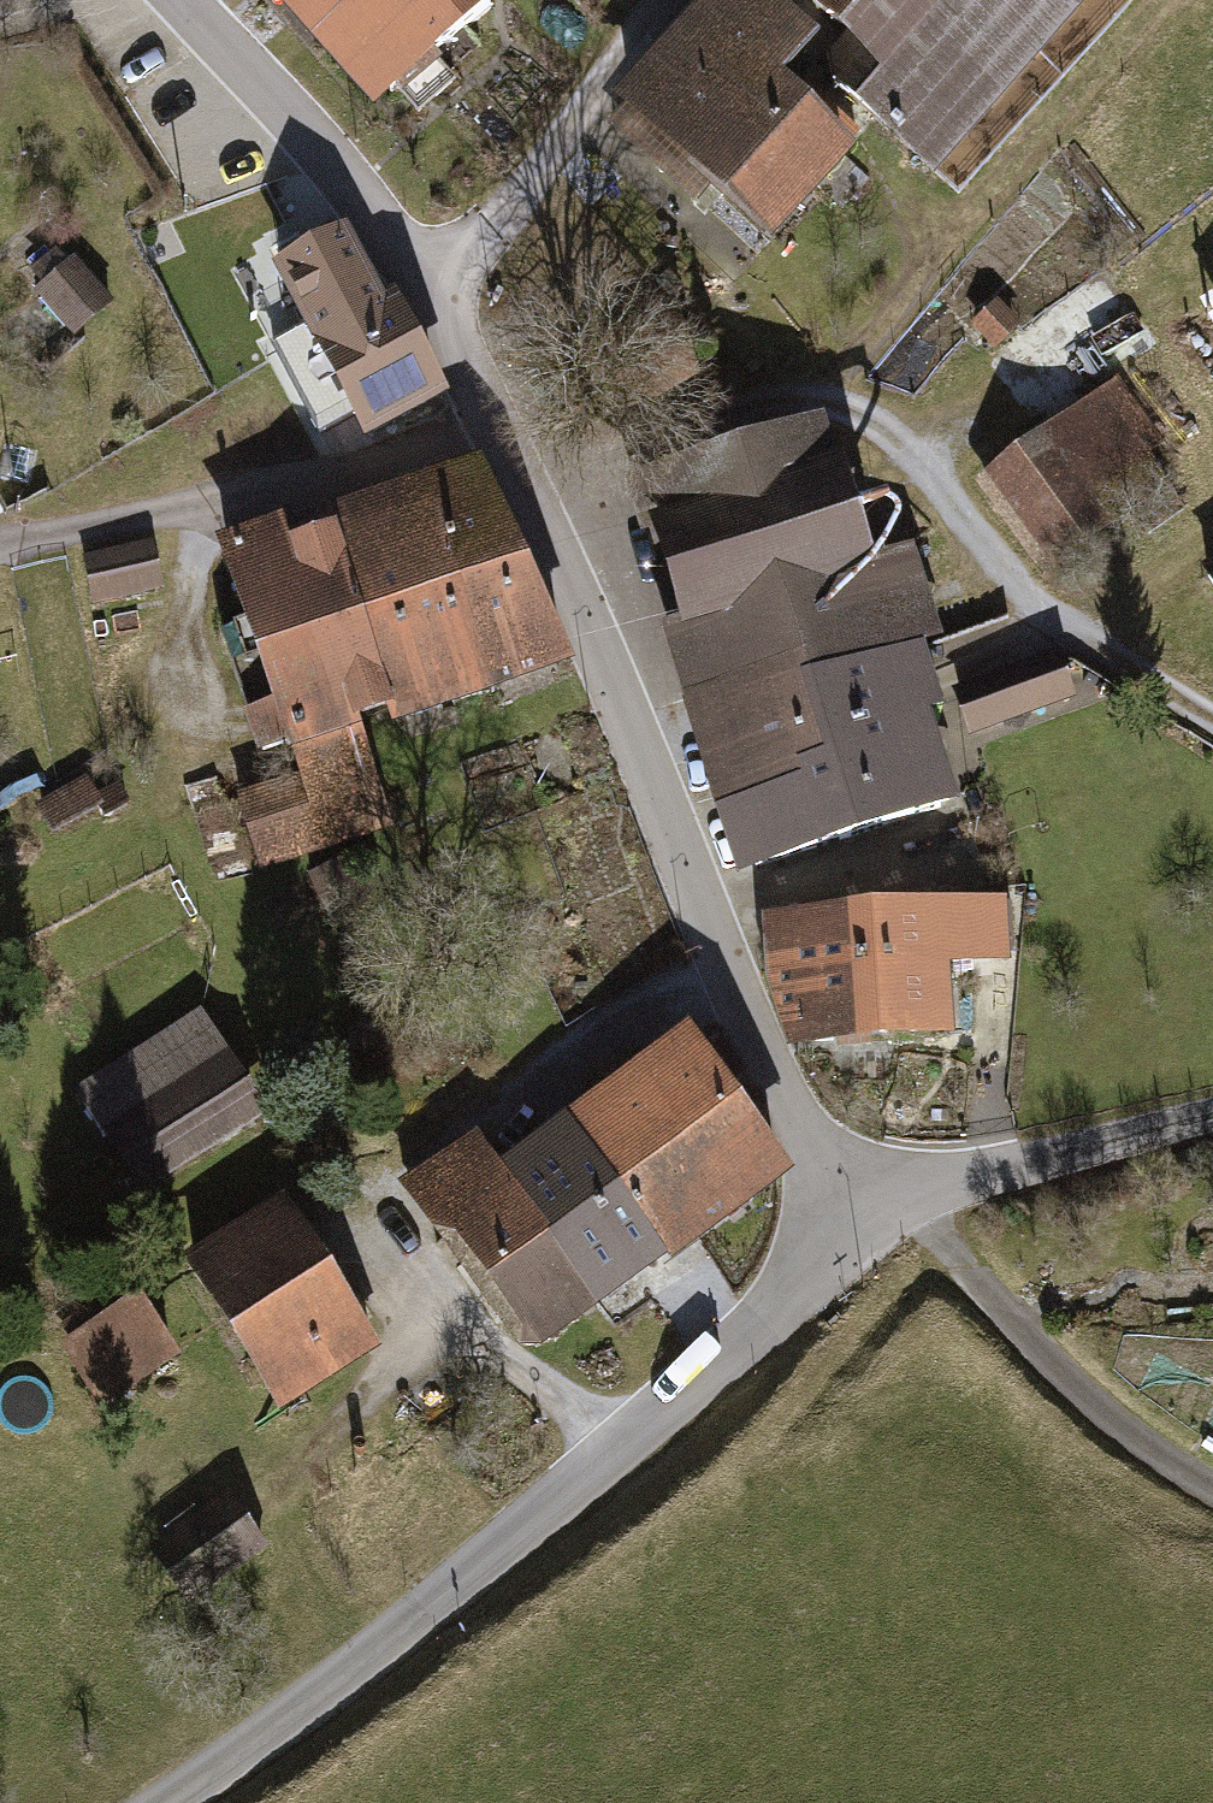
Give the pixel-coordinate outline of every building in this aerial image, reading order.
[(382,115),(437,66),(423,50),(481,0),(281,0),(382,115)] [(633,105),(778,236),(848,159),(768,88),(806,46),(755,0),(728,0),(633,105)] [(925,161),(1070,0),(807,0),(853,43),(827,69),(925,161)] [(73,337),(110,306),(75,264),(38,294),(73,337)] [(352,422),(365,444),(446,396),(369,265),(288,313),(300,333),(267,352),(320,441),(352,422)] [(1212,327),(1212,301),(1202,306),(1212,327)] [(1000,307),(975,331),(999,356),(1024,332),(1000,307)] [(1211,457),(1134,369),(972,483),(1042,584),(1211,457)] [(822,433),(646,491),(767,855),(943,797),(822,433)] [(293,782),(235,803),(263,880),(397,835),(360,727),(568,658),(480,467),(212,548),(267,708),(243,716),(261,768),(285,760),(293,782)] [(156,552),(85,563),(93,611),(164,600),(156,552)] [(1197,561),(1212,588),(1212,552),(1197,561)] [(952,694),(973,746),(1079,704),(1058,653),(952,694)] [(88,784),(40,810),(57,842),(105,816),(88,784)] [(861,908),(768,920),(785,1053),(871,1042),(962,1031),(956,980),(1019,972),(1010,891),(861,908)] [(433,1172),(542,1338),(798,1171),(689,1005),(495,1131),(433,1172)] [(139,1189),(267,1111),(209,1013),(81,1090),(139,1189)] [(183,1242),(272,1401),(378,1342),(289,1183),(183,1242)] [(103,1417),(182,1368),(142,1304),(63,1353),(103,1417)] [(193,1614),(277,1557),(232,1492),(148,1549),(193,1614)]
